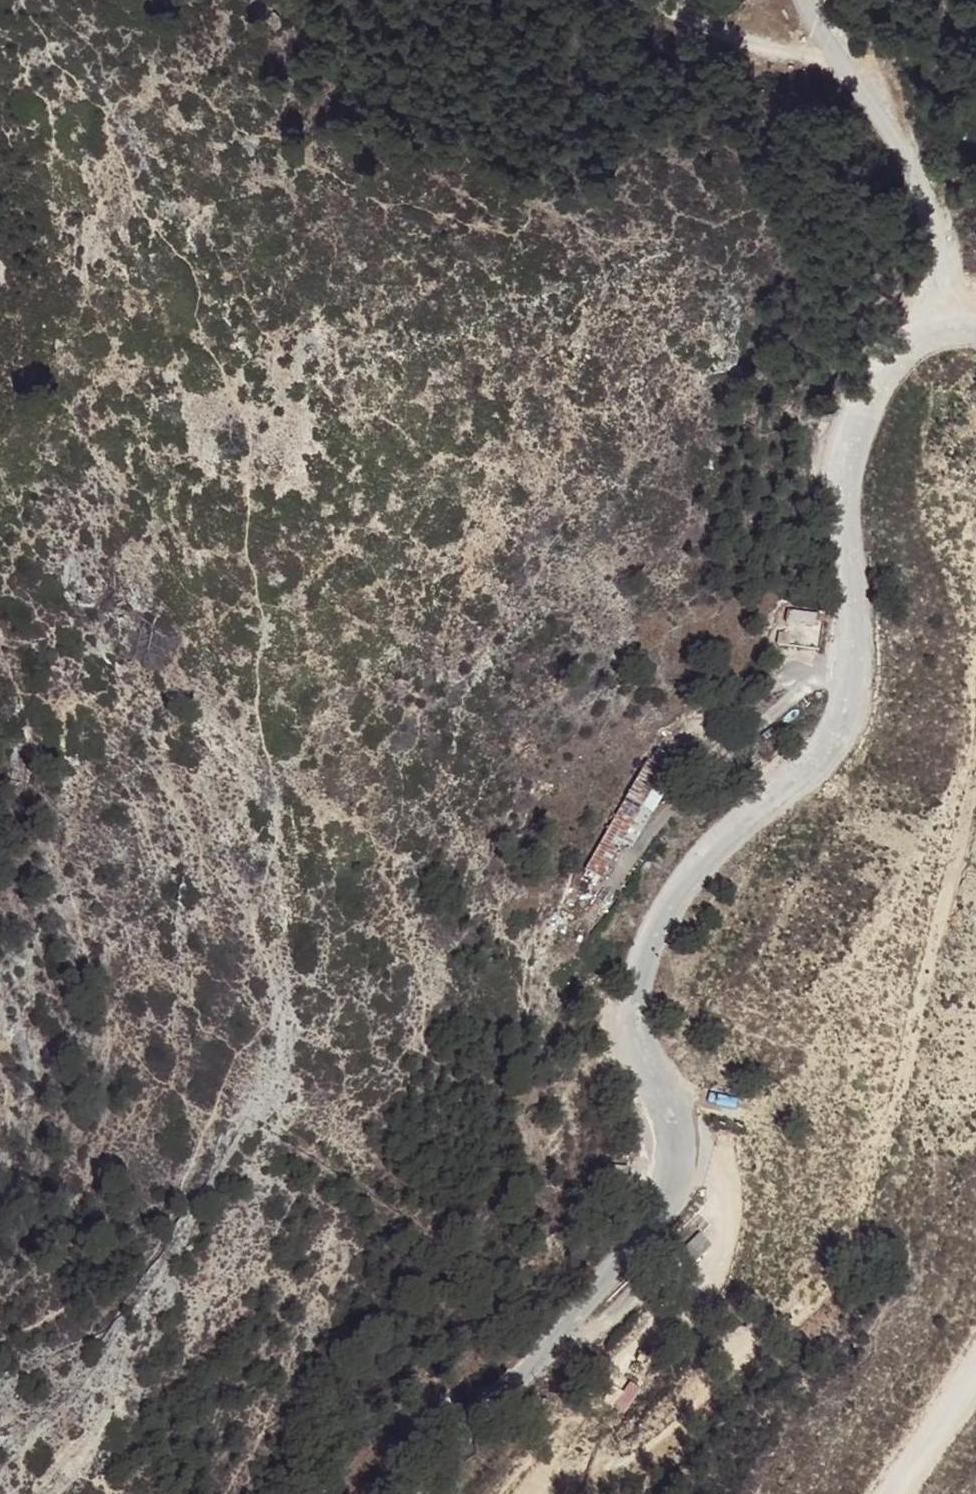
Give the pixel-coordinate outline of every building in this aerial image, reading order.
[(790,638),(820,640),(821,611),(792,609),(790,638)] [(647,809),(668,777),(654,768),(633,801),(647,809)]
